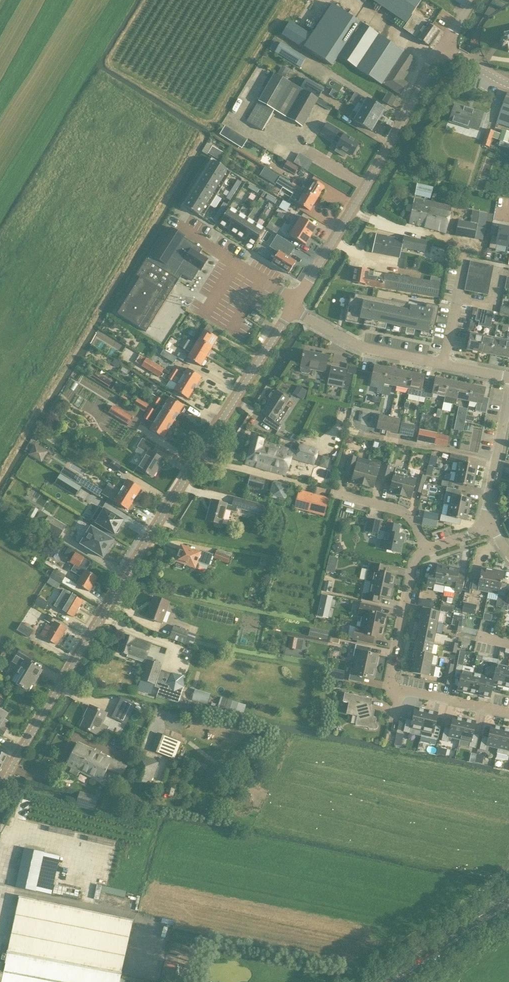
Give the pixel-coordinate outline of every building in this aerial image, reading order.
[(421,0),(372,0),(405,23),(421,0)] [(332,66),(338,56),(360,23),(331,5),(311,37),(303,48),(332,66)] [(434,40),(439,33),(413,15),(404,29),(429,46),(430,45),(432,45),(434,42),(434,40)] [(303,49),(303,48),(311,37),(289,23),(282,35),(303,49)] [(382,85),(383,83),(403,52),(360,23),(338,56),(382,85)] [(505,34),(505,33),(503,34),(504,40),(500,41),(501,44),(501,48),(506,47),(507,53),(508,52),(508,33),(505,34)] [(275,53),(301,69),(306,60),(281,44),(275,53)] [(416,60),(403,52),(383,83),(400,95),(407,84),(402,81),(416,60)] [(282,68),(277,75),(285,79),(289,72),(282,68)] [(318,99),(302,89),(285,79),(277,75),(275,74),(247,122),(262,131),(274,110),(302,126),(318,99)] [(302,89),(318,99),(323,89),(307,80),(302,89)] [(337,82),(330,94),(335,97),(342,85),(337,82)] [(507,92),(496,122),(508,127),(508,93),(507,92)] [(356,93),(349,103),(355,107),(378,120),(384,109),(367,99),(356,93)] [(391,106),(395,99),(387,94),(383,102),(391,106)] [(478,130),(483,114),(455,105),(450,121),(478,130)] [(354,121),(371,131),(378,120),(355,107),(353,111),(358,114),(354,121)] [(327,123),(321,134),(338,144),(337,147),(334,151),(344,157),(347,153),(352,156),(353,154),(354,155),(357,149),(356,149),(359,144),(344,135),(345,134),(327,123)] [(220,135),(242,148),(247,139),(225,126),(220,135)] [(489,147),(494,131),(487,129),(483,145),(489,147)] [(503,130),(500,140),(508,143),(508,139),(508,132),(503,130)] [(209,153),(222,161),(226,154),(213,146),(209,153)] [(299,154),(294,163),(307,171),(313,162),(299,154)] [(213,161),(206,173),(224,184),(231,172),(213,161)] [(283,168),(295,175),(299,168),(287,161),(283,168)] [(224,184),(206,173),(199,184),(217,195),(224,184)] [(292,184),(280,177),(276,183),(293,194),(291,198),(298,203),(310,211),(317,199),(292,184)] [(295,180),(292,184),(317,199),(324,188),(312,181),(308,188),(295,180)] [(217,195),(199,184),(192,195),(210,207),(217,195)] [(415,194),(430,198),(433,188),(417,185),(415,194)] [(203,218),(210,207),(192,195),(184,207),(203,218)] [(217,208),(222,198),(217,195),(212,205),(217,208)] [(410,223),(425,227),(431,202),(414,198),(410,223)] [(282,203),(279,207),(286,212),(290,205),(283,200),(282,203)] [(452,208),(431,202),(425,227),(446,232),(452,208)] [(230,207),(219,224),(228,230),(239,213),(230,207)] [(485,221),(487,214),(479,212),(477,224),(458,221),(456,235),(482,240),(485,221)] [(228,230),(237,235),(247,218),(239,213),(228,230)] [(300,217),(295,226),(311,236),(317,227),(300,217)] [(245,240),(256,224),(247,218),(237,235),(245,240)] [(245,240),(254,246),(265,229),(256,224),(245,240)] [(295,226),(291,224),(285,233),(306,245),(311,236),(295,226)] [(118,314),(146,332),(182,275),(193,281),(200,270),(201,271),(208,260),(200,254),(203,250),(184,238),(185,237),(172,228),(171,230),(167,227),(137,276),(141,278),(118,314)] [(489,248),(496,250),(497,245),(507,247),(508,236),(508,228),(499,227),(498,236),(492,235),(489,248)] [(377,234),(372,253),(399,258),(402,247),(420,252),(423,241),(404,236),(403,240),(377,234)] [(288,258),(292,252),(274,241),(270,247),(278,252),(272,264),(288,274),(289,273),(290,274),(294,268),(293,267),(296,262),(288,258)] [(293,251),(295,247),(288,243),(286,247),(293,251)] [(470,261),(469,267),(481,269),(482,263),(470,261)] [(482,263),(481,269),(492,271),(494,266),(482,263)] [(468,273),(479,275),(481,269),(469,267),(468,273)] [(353,282),(359,283),(359,284),(364,285),(364,284),(366,284),(366,285),(383,288),(437,298),(440,283),(385,274),(384,279),(373,277),(374,272),(369,271),(355,268),(353,282)] [(492,271),(481,269),(479,275),(491,277),(492,271)] [(464,291),(476,293),(478,281),(467,279),(464,291)] [(490,283),(478,281),(476,293),(488,295),(490,283)] [(432,340),(439,307),(426,304),(424,312),(376,302),(377,299),(355,295),(354,300),(350,299),(348,308),(351,308),(350,313),(347,313),(345,322),(385,330),(387,325),(392,326),(391,331),(400,333),(401,328),(406,329),(405,334),(414,336),(415,331),(420,332),(419,337),(432,340)] [(190,306),(202,314),(205,309),(194,301),(190,306)] [(478,326),(484,327),(487,311),(478,309),(475,321),(479,322),(478,326)] [(494,312),(487,311),(484,327),(490,328),(494,312)] [(190,329),(187,333),(199,339),(212,347),(218,338),(205,330),(201,335),(190,329)] [(479,352),(482,336),(470,334),(467,350),(479,352)] [(494,339),(482,336),(479,352),(491,355),(494,339)] [(212,347),(199,339),(196,345),(184,338),(182,342),(206,356),(212,347)] [(506,341),(494,339),(491,355),(503,357),(506,341)] [(206,356),(182,342),(179,346),(191,353),(188,358),(201,366),(206,356)] [(160,355),(174,363),(177,357),(164,350),(160,355)] [(325,372),(329,356),(305,352),(302,368),(301,367),(300,371),(302,373),(308,374),(310,373),(311,369),(325,372)] [(142,366),(159,377),(164,369),(147,359),(142,366)] [(384,384),(387,369),(375,366),(372,382),(384,384)] [(329,381),(344,384),(347,370),(332,367),(329,381)] [(174,368),(171,374),(176,377),(179,373),(180,372),(174,368)] [(176,377),(195,388),(201,377),(188,369),(184,376),(179,373),(176,377)] [(400,371),(387,369),(384,384),(396,387),(399,374),(400,371)] [(409,390),(412,374),(400,371),(399,374),(396,387),(409,390)] [(173,382),(176,377),(171,374),(168,379),(173,382)] [(426,398),(426,397),(429,382),(424,381),(424,377),(412,374),(409,390),(407,395),(426,398)] [(176,377),(173,382),(178,385),(175,391),(188,399),(189,398),(190,399),(191,399),(194,395),(193,393),(192,392),(195,388),(176,377)] [(445,397),(448,381),(436,378),(435,383),(429,382),(426,397),(432,399),(433,394),(445,397)] [(460,383),(448,381),(445,397),(444,402),(456,405),(457,399),(460,383)] [(469,402),(472,386),(460,383),(457,399),(469,402)] [(298,386),(294,392),(303,398),(307,392),(298,386)] [(485,389),(472,386),(469,402),(477,404),(475,411),(486,413),(489,399),(483,397),(485,389)] [(275,392),(274,391),(272,392),(269,396),(270,398),(271,398),(262,413),(267,416),(263,422),(278,431),(282,425),(279,424),(289,408),(285,406),(289,399),(284,396),(284,395),(282,394),(276,391),(275,392)] [(152,393),(148,399),(153,402),(157,396),(152,393)] [(153,402),(159,405),(162,400),(157,396),(153,402)] [(184,406),(170,397),(163,409),(176,417),(180,412),(183,413),(185,409),(183,406),(184,406)] [(138,398),(134,405),(145,412),(149,405),(148,404),(144,402),(138,398)] [(114,406),(109,413),(114,416),(127,424),(132,417),(119,409),(114,406)] [(152,416),(170,428),(176,417),(163,409),(159,406),(156,411),(150,407),(147,413),(152,416)] [(459,408),(455,424),(464,425),(465,420),(466,416),(467,410),(459,408)] [(149,421),(152,416),(147,413),(143,418),(149,421)] [(385,430),(387,431),(390,417),(380,415),(377,429),(380,429),(385,430)] [(167,432),(170,428),(152,416),(149,421),(151,423),(153,421),(154,422),(150,429),(163,438),(164,437),(165,438),(167,437),(169,434),(169,432),(167,432)] [(397,433),(400,419),(390,417),(387,431),(397,433)] [(399,433),(413,436),(415,426),(401,423),(399,433)] [(437,433),(419,429),(416,443),(426,445),(426,443),(434,445),(437,433)] [(447,445),(449,437),(438,434),(436,442),(447,445)] [(268,470),(276,445),(271,443),(263,441),(263,439),(254,436),(246,464),(268,470)] [(153,477),(164,460),(153,453),(157,447),(143,439),(138,447),(148,453),(139,468),(153,477)] [(381,447),(382,442),(375,441),(373,447),(378,449),(381,447)] [(28,455),(41,462),(46,452),(34,445),(28,455)] [(298,452),(276,445),(268,470),(285,475),(291,457),(313,465),(318,451),(300,445),(298,452)] [(458,462),(456,472),(475,476),(478,465),(469,463),(467,462),(468,457),(451,454),(450,460),(458,462)] [(327,468),(331,458),(323,455),(320,465),(327,468)] [(362,485),(369,461),(350,456),(346,472),(354,475),(352,482),(362,485)] [(428,464),(435,466),(438,458),(431,456),(428,464)] [(108,467),(117,473),(120,467),(112,461),(108,467)] [(383,483),(388,466),(369,461),(362,485),(373,488),(375,481),(383,483)] [(400,496),(405,477),(407,471),(388,466),(383,483),(391,485),(389,493),(400,496)] [(64,467),(60,473),(98,497),(102,490),(64,467)] [(473,487),(475,476),(456,472),(454,483),(473,487)] [(426,477),(419,475),(417,480),(405,477),(400,496),(411,499),(413,491),(421,493),(426,477)] [(61,476),(56,484),(76,496),(81,488),(61,476)] [(263,488),(265,479),(251,476),(249,485),(263,488)] [(114,481),(111,485),(116,488),(119,483),(120,482),(115,479),(114,481)] [(116,488),(121,491),(134,499),(137,495),(140,495),(143,491),(141,489),(141,488),(128,480),(124,486),(119,483),(116,488)] [(289,484),(273,482),(271,498),(287,500),(289,484)] [(104,495),(114,501),(128,510),(134,499),(121,491),(116,488),(111,485),(110,484),(104,495)] [(447,488),(444,504),(449,505),(449,506),(469,510),(471,499),(456,496),(457,490),(451,489),(447,488)] [(86,501),(90,495),(81,489),(77,496),(86,501)] [(295,508),(309,512),(314,494),(300,490),(295,508)] [(329,498),(314,494),(309,512),(324,516),(329,498)] [(234,497),(232,506),(232,507),(237,508),(262,515),(264,508),(265,505),(234,497)] [(227,504),(212,500),(207,520),(221,524),(226,509),(236,512),(237,508),(232,507),(232,506),(227,504)] [(99,506),(91,520),(115,534),(116,533),(118,533),(120,530),(119,528),(123,521),(99,506)] [(467,521),(469,510),(449,506),(447,516),(441,515),(440,521),(457,524),(458,519),(467,521)] [(437,514),(424,511),(423,518),(436,521),(437,514)] [(66,526),(50,516),(43,528),(59,538),(66,526)] [(368,519),(366,531),(379,534),(378,539),(381,539),(380,548),(382,549),(400,553),(404,536),(398,534),(399,526),(387,523),(387,524),(381,523),(381,522),(368,519)] [(221,530),(228,535),(231,530),(225,525),(221,530)] [(114,541),(91,527),(81,544),(103,558),(108,549),(111,549),(114,544),(113,542),(114,541)] [(334,547),(336,552),(342,550),(339,544),(334,547)] [(68,547),(64,554),(71,559),(75,552),(68,547)] [(195,568),(197,561),(209,565),(213,555),(200,551),(199,553),(182,547),(177,561),(178,561),(176,566),(183,568),(185,564),(195,568)] [(213,558),(228,563),(230,557),(216,551),(213,558)] [(98,578),(86,571),(91,562),(75,552),(69,562),(74,564),(70,570),(81,577),(77,584),(89,591),(90,590),(94,590),(96,587),(93,585),(98,578)] [(371,583),(393,587),(395,575),(385,573),(387,567),(369,563),(365,581),(371,583)] [(435,584),(445,586),(449,567),(438,564),(436,574),(429,573),(427,586),(434,587),(435,584)] [(445,586),(444,591),(454,593),(455,591),(462,592),(464,579),(458,578),(460,569),(449,567),(445,586)] [(488,593),(493,569),(483,567),(480,579),(474,577),(472,589),(478,590),(478,591),(488,593)] [(61,584),(66,576),(55,569),(53,573),(50,577),(61,584)] [(504,572),(493,569),(488,593),(498,595),(496,606),(503,608),(505,595),(507,584),(501,583),(504,572)] [(66,577),(63,582),(74,589),(77,584),(66,577)] [(323,591),(330,592),(332,583),(325,582),(323,591)] [(393,587),(371,583),(369,594),(363,593),(361,600),(379,603),(380,597),(390,599),(393,587)] [(63,590),(54,605),(57,607),(74,617),(83,602),(71,594),(63,590)] [(328,618),(331,604),(332,597),(322,595),(321,602),(318,616),(328,618)] [(162,623),(169,603),(154,597),(147,618),(162,623)] [(39,598),(35,604),(45,609),(48,603),(39,598)] [(427,607),(428,602),(426,600),(424,599),(419,598),(417,605),(425,607),(427,607)] [(475,615),(477,606),(464,603),(462,613),(475,615)] [(362,617),(361,622),(384,627),(387,616),(379,614),(380,608),(361,604),(358,616),(362,617)] [(445,607),(444,610),(452,612),(459,614),(460,609),(453,607),(453,609),(450,606),(448,606),(445,607)] [(438,623),(440,612),(422,608),(420,619),(438,623)] [(483,620),(491,622),(492,615),(485,613),(483,620)] [(462,623),(463,617),(454,615),(451,625),(455,626),(461,627),(462,623)] [(438,623),(420,619),(418,630),(435,633),(438,623)] [(57,645),(67,629),(55,622),(51,627),(47,625),(41,635),(57,645)] [(382,639),(384,627),(361,622),(360,628),(356,627),(353,640),(373,644),(374,637),(382,639)] [(30,638),(34,631),(22,624),(17,630),(30,638)] [(184,644),(189,632),(174,627),(170,638),(184,644)] [(435,633),(418,630),(416,641),(433,644),(435,633)] [(186,642),(193,645),(197,634),(190,632),(186,642)] [(151,694),(161,665),(152,662),(153,659),(147,657),(151,644),(134,638),(125,635),(120,652),(127,655),(127,657),(146,663),(138,690),(151,694)] [(297,639),(290,638),(289,648),(295,650),(297,639)] [(433,644),(416,641),(413,651),(415,652),(415,651),(431,655),(431,654),(433,644)] [(356,657),(355,663),(376,667),(378,655),(367,653),(368,647),(356,645),(353,657),(356,657)] [(37,678),(42,670),(30,663),(34,658),(21,650),(17,656),(25,662),(13,681),(28,690),(36,677),(37,678)] [(415,651),(415,652),(413,662),(431,666),(433,655),(431,654),(431,655),(415,651)] [(431,666),(413,662),(411,673),(434,677),(436,667),(431,666)] [(376,667),(355,663),(354,669),(351,668),(348,680),(361,683),(362,677),(373,679),(376,667)] [(468,693),(472,677),(473,674),(474,669),(457,665),(454,677),(460,679),(458,690),(468,693)] [(493,684),(503,686),(508,667),(497,665),(494,678),(493,684)] [(182,691),(187,677),(173,671),(168,686),(182,691)] [(479,695),(483,676),(473,674),(472,677),(468,693),(479,695)] [(494,678),(483,676),(479,695),(490,698),(493,684),(494,678)] [(211,695),(195,690),(191,701),(207,706),(211,695)] [(377,729),(378,727),(378,725),(377,724),(375,723),(376,718),(373,717),(375,711),(369,710),(369,708),(370,708),(372,699),(344,693),(343,702),(348,703),(346,714),(357,716),(355,725),(368,728),(368,729),(373,730),(375,730),(377,729)] [(219,708),(229,711),(232,701),(222,698),(219,708)] [(123,722),(129,710),(118,705),(112,717),(123,722)] [(91,706),(81,727),(97,735),(103,738),(106,731),(100,728),(102,724),(107,714),(91,706)] [(411,728),(422,731),(426,710),(415,708),(412,721),(406,719),(404,732),(410,733),(411,728)] [(438,713),(426,710),(422,731),(421,736),(438,740),(441,727),(440,727),(435,726),(436,722),(438,713)] [(460,740),(460,739),(464,719),(453,716),(450,729),(444,728),(442,741),(448,742),(449,737),(460,740)] [(464,719),(460,739),(460,740),(470,742),(469,747),(476,748),(479,736),(473,734),(476,722),(464,719)] [(487,746),(498,748),(502,728),(491,725),(488,738),(482,737),(480,749),(486,751),(487,746)] [(497,750),(497,753),(508,756),(508,729),(502,728),(498,748),(497,750)] [(395,742),(394,745),(401,746),(404,734),(397,733),(395,742)] [(174,759),(180,742),(159,734),(153,751),(174,759)] [(123,776),(127,767),(78,743),(67,765),(73,768),(71,773),(77,776),(79,772),(101,783),(108,770),(123,776)] [(446,757),(447,750),(438,748),(436,755),(446,757)] [(150,786),(159,762),(142,755),(133,779),(150,786)] [(197,761),(195,767),(205,771),(207,766),(197,761)] [(96,811),(97,809),(95,808),(98,798),(81,793),(77,806),(96,811)] [(96,849),(97,838),(79,837),(78,848),(96,849)] [(24,849),(16,888),(52,895),(60,857),(24,849)] [(97,899),(100,886),(95,885),(92,898),(97,899)] [(127,892),(102,886),(101,892),(126,897),(127,892)] [(126,979),(120,978),(133,921),(20,897),(7,955),(3,954),(2,960),(6,961),(5,964),(0,963),(0,981),(125,981),(126,979)]
